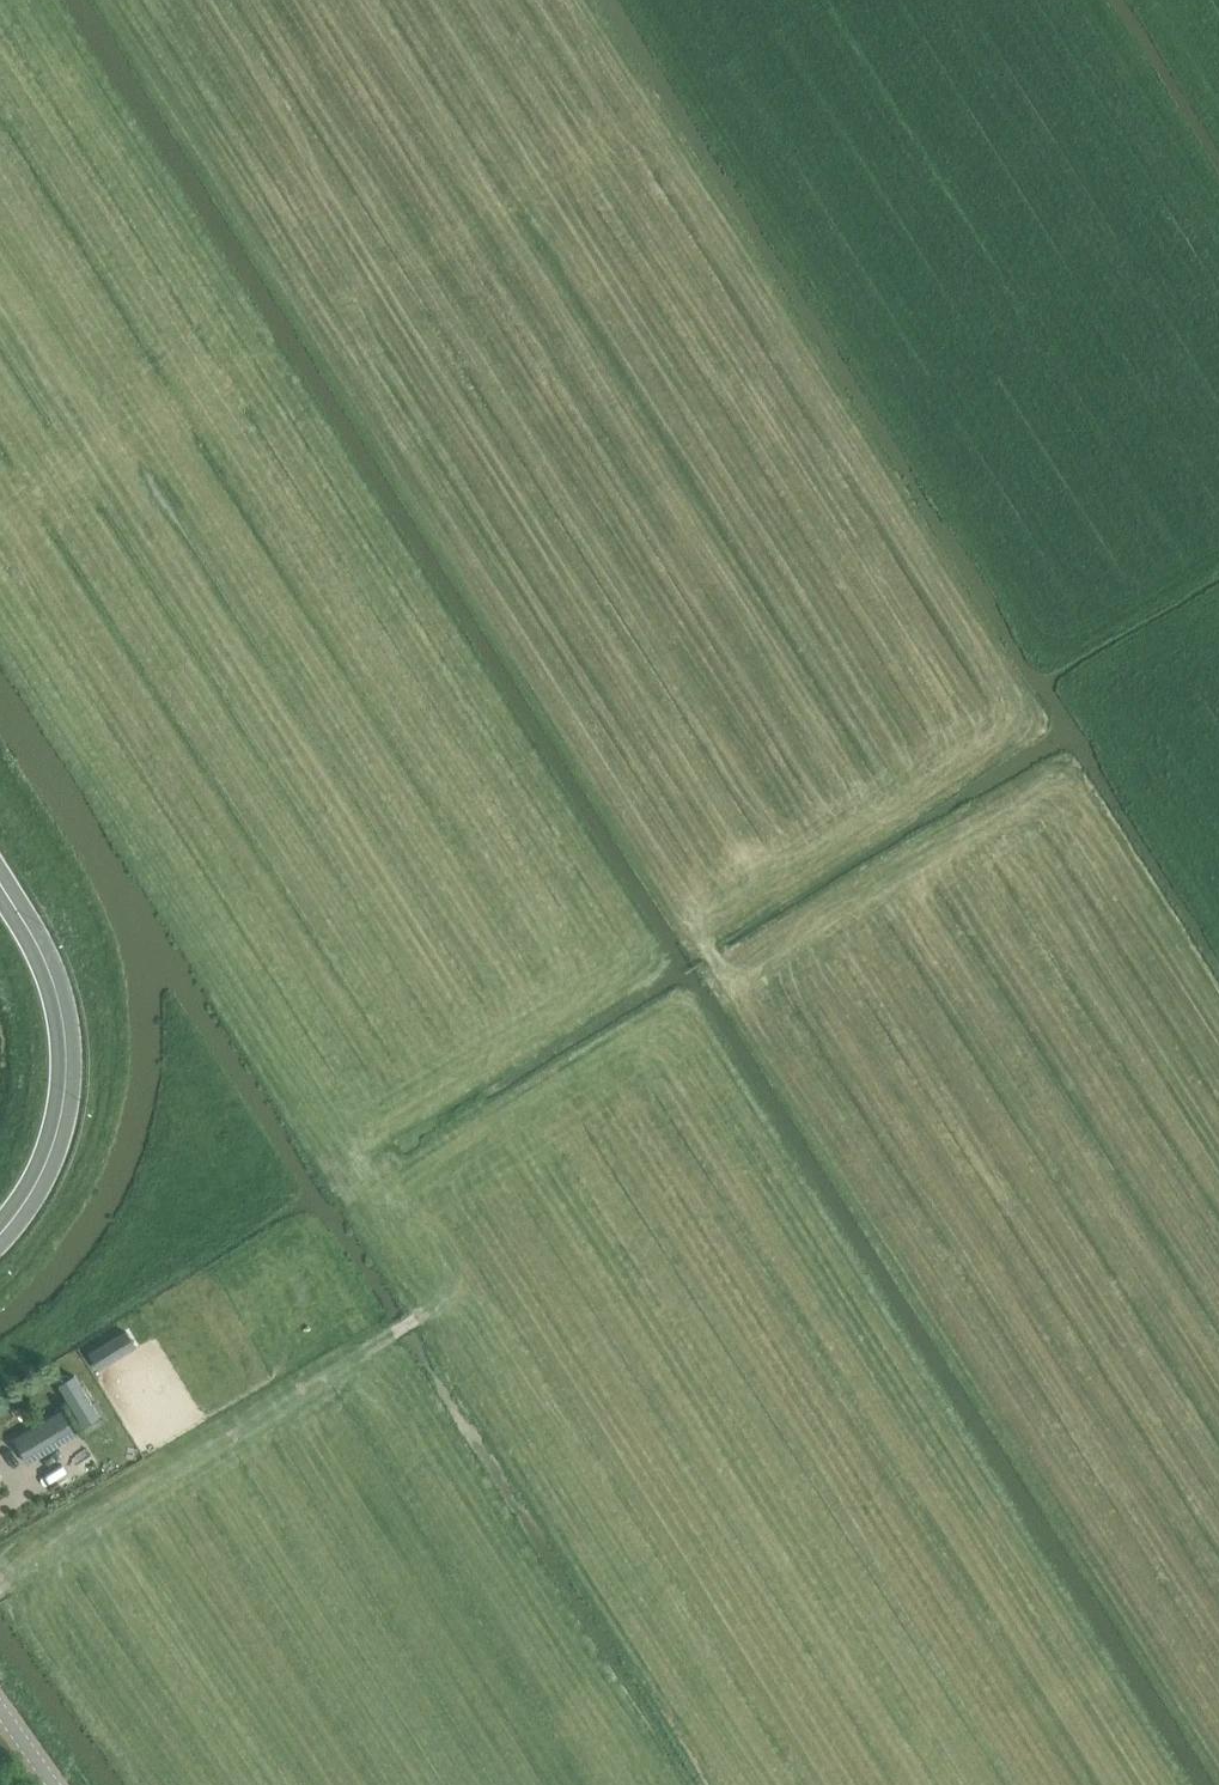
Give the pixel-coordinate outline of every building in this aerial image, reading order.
[(14,1439),(24,1455),(29,1463),(45,1453),(62,1444),(75,1435),(76,1435),(76,1434),(75,1433),(62,1410),(47,1419),(14,1439)]
